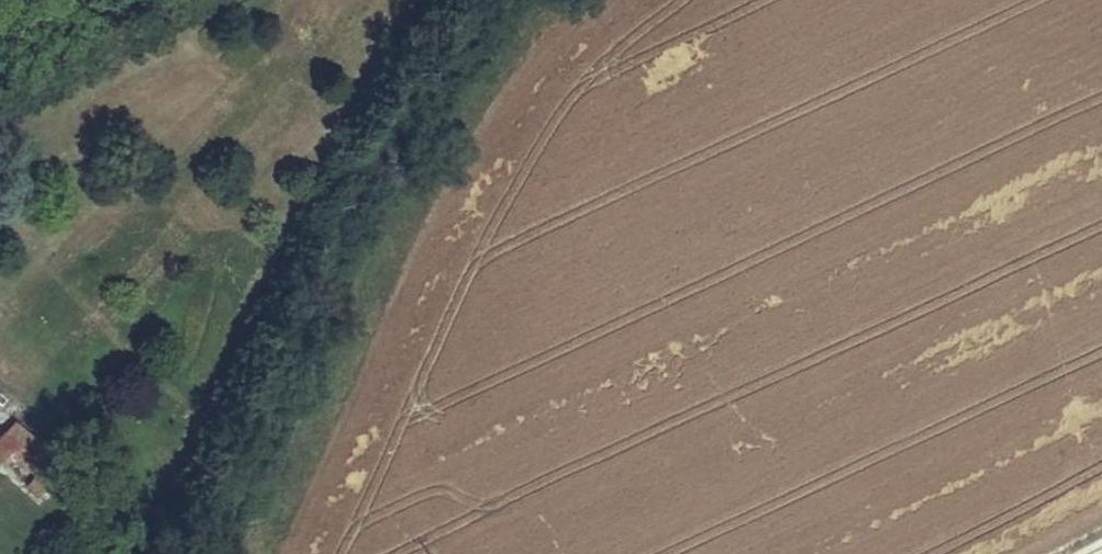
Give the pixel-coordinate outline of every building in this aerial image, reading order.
[(18,423),(0,443),(0,455),(12,466),(25,452),(41,467),(28,481),(43,496),(68,469),(18,423)]
